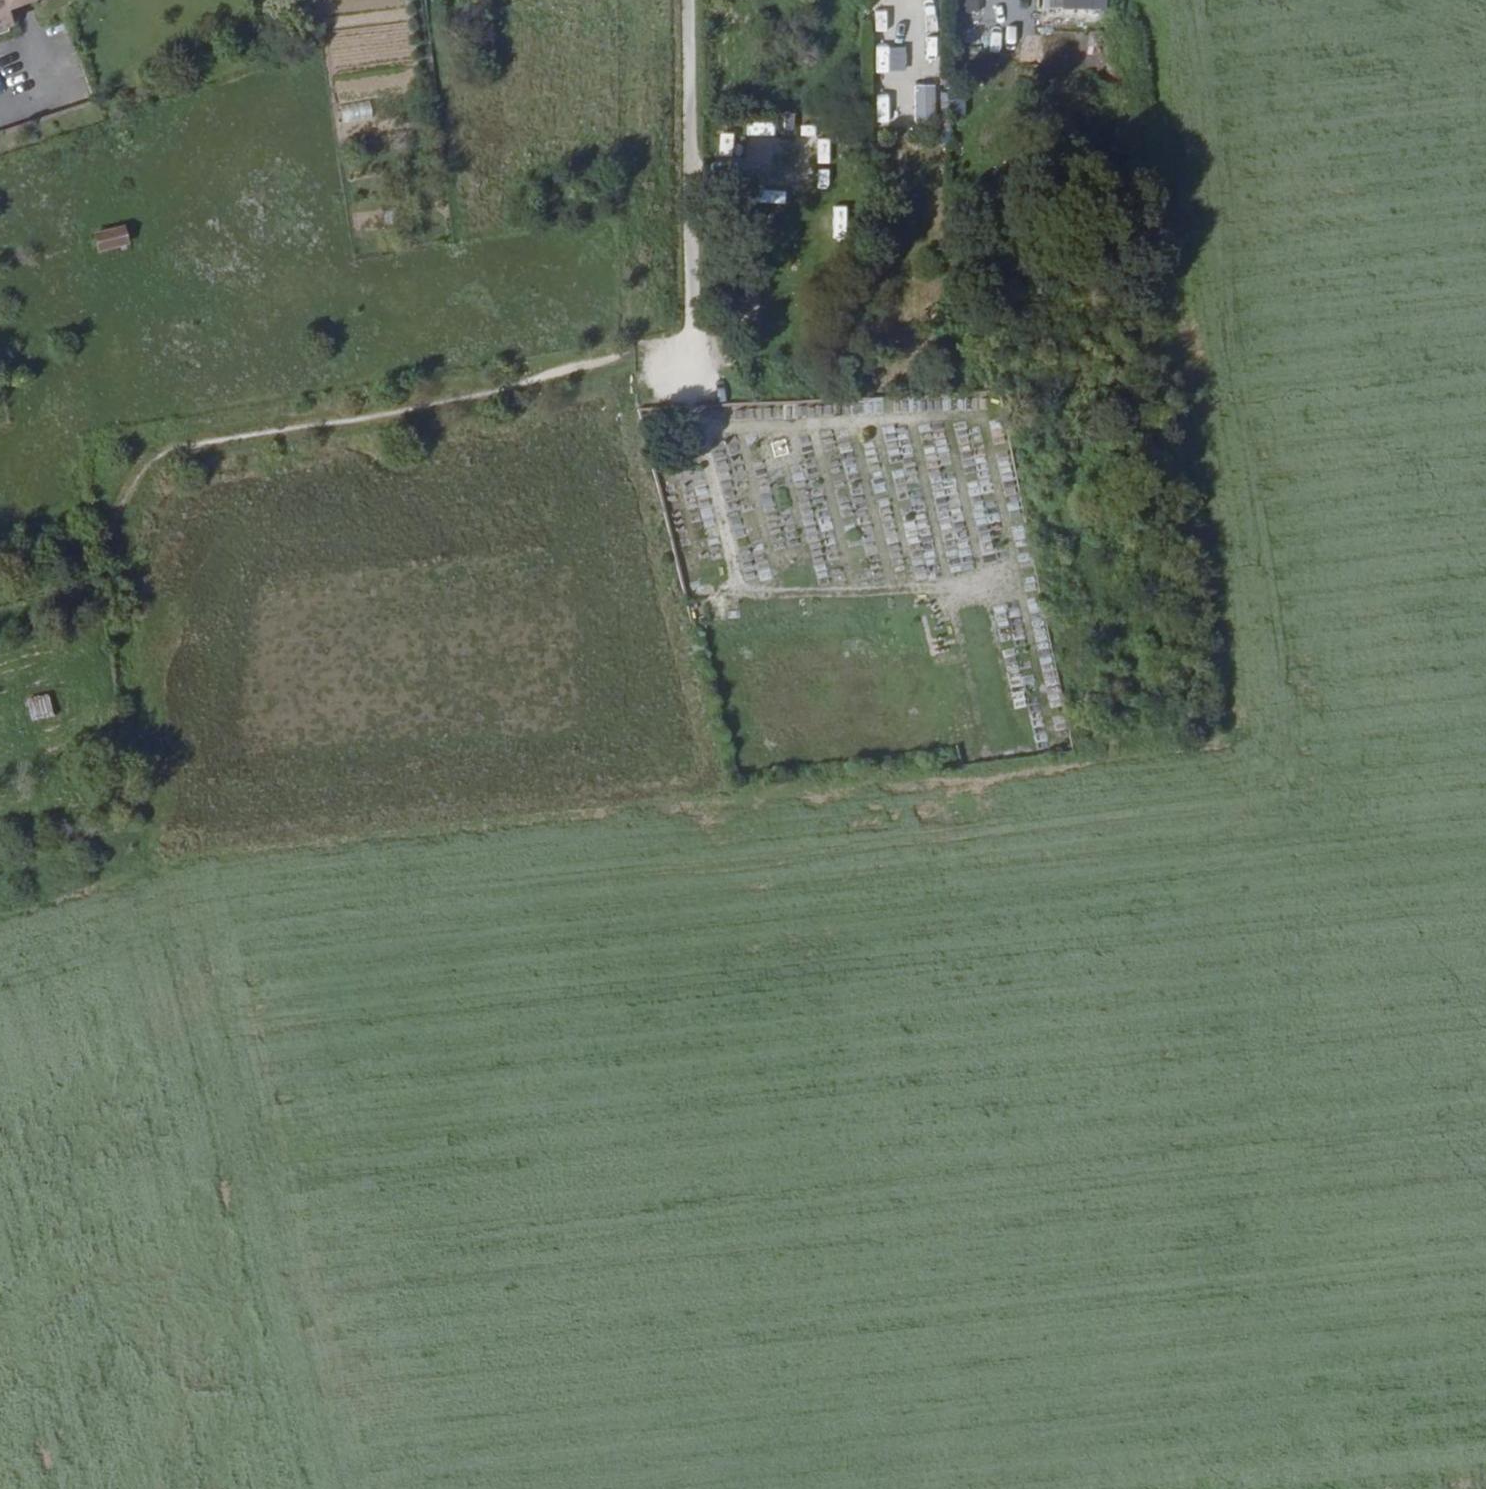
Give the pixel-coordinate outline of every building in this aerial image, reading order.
[(12,24),(7,10),(21,5),(36,0),(0,0),(0,29),(12,24)] [(981,12),(981,0),(957,0),(956,11),(981,12)] [(1041,8),(1091,8),(1091,0),(1041,0),(1041,8)] [(870,44),(871,73),(902,72),(901,43),(870,44)] [(932,120),(933,86),(912,86),(911,119),(932,120)] [(872,126),(886,125),(885,90),(871,90),(872,126)] [(341,104),(342,122),(374,120),(372,102),(341,104)] [(802,145),(803,173),(814,172),(813,144),(802,145)] [(96,235),(102,254),(132,244),(126,225),(96,235)] [(28,698),(34,722),(56,715),(50,692),(28,698)]
